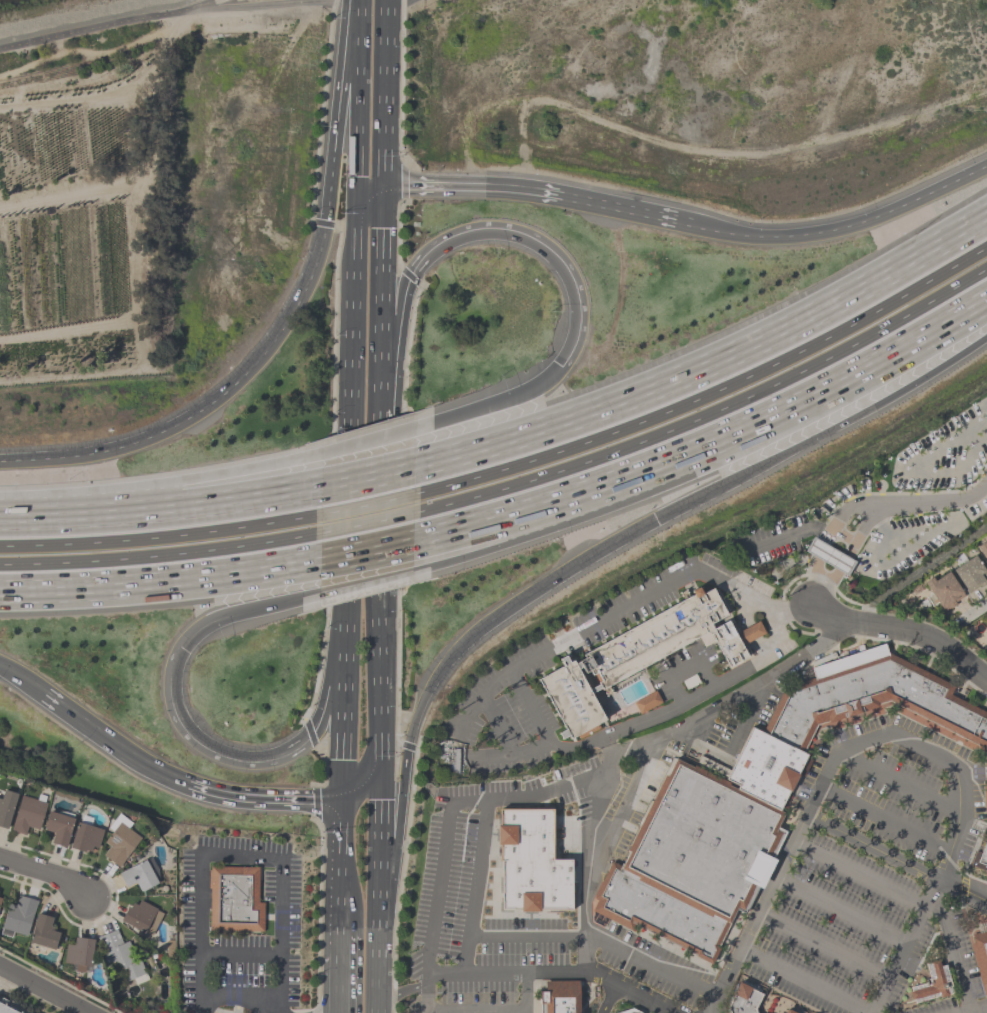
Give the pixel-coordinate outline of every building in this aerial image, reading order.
[(856,562),(813,537),(805,552),(847,577),(856,562)] [(986,545),(986,544),(986,565),(975,547),(984,541),(986,545)] [(951,570),(973,555),(985,572),(985,575),(984,576),(986,581),(979,587),(979,586),(967,594),(951,570)] [(942,612),(936,603),(931,606),(925,597),(930,594),(923,582),(931,577),(933,580),(947,571),(963,596),(954,602),(955,604),(942,612)] [(728,668),(750,657),(742,642),(761,632),(757,625),(737,636),(712,589),(701,595),(698,590),(694,592),(696,596),(569,665),(565,658),(561,659),(564,665),(537,680),(564,730),(557,734),(561,740),(569,736),(571,739),(605,720),(592,695),(705,633),(709,633),(728,668)] [(951,695),(986,711),(986,752),(887,708),(813,733),(775,810),(722,785),(749,728),(761,734),(781,691),(885,654),(954,688),(951,695)] [(661,702),(639,714),(633,702),(654,690),(661,702)] [(619,868),(729,923),(737,910),(742,912),(780,835),(775,833),(782,815),(775,810),(722,785),(673,761),(619,868)] [(6,829),(0,827),(0,799),(3,789),(18,794),(6,829)] [(47,803),(39,830),(27,826),(25,835),(10,830),(21,795),(36,799),(38,794),(45,796),(44,802),(47,803)] [(498,807),(551,807),(552,858),(570,858),(570,907),(501,908),(501,858),(498,858),(498,807)] [(42,829),(48,810),(74,818),(65,847),(51,842),(53,833),(42,829)] [(102,855),(109,846),(103,842),(112,831),(108,827),(118,813),(131,823),(127,828),(140,838),(118,867),(102,855)] [(91,852),(85,850),(84,852),(69,848),(77,822),(103,830),(97,848),(92,846),(91,852)] [(983,843),(986,845),(986,868),(975,863),(983,843)] [(135,882),(125,887),(118,873),(145,859),(146,860),(151,858),(157,870),(159,881),(157,882),(157,883),(140,892),(135,882)] [(729,923),(709,969),(591,914),(592,901),(609,863),(619,868),(729,923)] [(208,868),(261,869),(260,936),(207,935),(208,868)] [(11,937),(0,934),(0,931),(8,903),(15,905),(17,895),(36,900),(26,936),(13,932),(11,937)] [(150,935),(144,932),(143,933),(120,920),(127,906),(129,907),(132,902),(136,905),(139,899),(156,909),(155,910),(162,914),(150,935)] [(59,932),(54,949),(28,942),(37,913),(52,917),(49,926),(53,927),(52,930),(59,932)] [(96,937),(116,929),(122,943),(131,939),(148,979),(135,985),(132,978),(122,982),(114,961),(105,965),(101,955),(103,954),(96,937)] [(968,934),(986,930),(986,994),(983,995),(968,934)] [(74,942),(74,937),(93,939),(90,966),(84,965),(84,972),(75,971),(75,964),(63,963),(66,941),(74,942)] [(921,964),(939,959),(950,997),(932,1002),(932,1001),(913,1006),(908,988),(927,983),(921,964)] [(756,1012),(726,1012),(725,1010),(740,982),(764,995),(756,1012)] [(577,986),(577,1012),(537,1012),(537,986),(577,986)]
